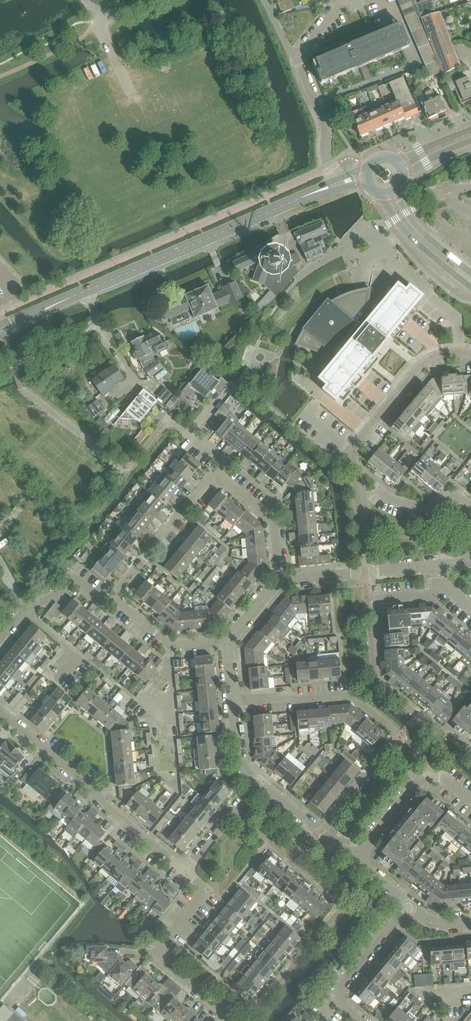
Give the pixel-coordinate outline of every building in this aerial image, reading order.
[(292,2),(291,0),(286,0),(277,4),(281,14),(294,8),(292,2)] [(292,2),(294,8),(301,6),(298,0),(297,0),(292,2)] [(399,6),(401,11),(413,7),(411,1),(399,6)] [(431,2),(421,5),(416,7),(420,18),(436,13),(431,2)] [(401,11),(404,17),(415,12),(413,7),(401,11)] [(404,17),(410,33),(422,28),(415,12),(404,17)] [(440,12),(436,13),(420,18),(443,75),(460,66),(455,54),(440,12)] [(320,58),(315,60),(320,70),(316,72),(320,80),(321,83),(352,70),(351,67),(358,64),(359,67),(360,67),(359,64),(366,61),(367,64),(402,49),(410,46),(401,24),(392,28),(387,30),(384,31),(349,46),(342,49),(320,58)] [(410,33),(417,49),(429,44),(422,28),(410,33)] [(417,49),(420,54),(431,49),(429,44),(417,49)] [(420,54),(422,60),(434,55),(431,49),(420,54)] [(434,55),(422,60),(424,66),(436,61),(434,55)] [(436,61),(424,66),(429,78),(441,72),(436,61)] [(446,84),(450,93),(455,91),(461,105),(470,101),(470,99),(470,98),(470,87),(470,84),(469,84),(465,76),(446,84)] [(395,97),(384,102),(393,122),(404,118),(404,119),(418,113),(402,78),(389,83),(395,97)] [(368,93),(379,89),(378,87),(378,88),(377,85),(366,89),(368,93)] [(383,85),(378,87),(379,89),(382,97),(387,95),(383,85)] [(437,114),(446,111),(439,95),(434,97),(432,90),(425,93),(428,100),(421,103),(428,119),(437,115),(437,114)] [(393,122),(384,102),(373,106),(382,127),(393,122)] [(366,106),(361,108),(371,132),(382,127),(373,106),(367,109),(366,106)] [(371,132),(361,108),(348,114),(351,121),(353,120),(360,136),(371,132)] [(312,239),(312,240),(314,243),(321,240),(321,239),(328,236),(322,222),(295,233),(299,244),(312,239)] [(324,246),(321,240),(314,243),(312,240),(313,241),(301,246),(307,262),(323,256),(319,248),(324,246)] [(274,252),(270,243),(251,251),(253,254),(232,263),(237,272),(257,263),(258,264),(253,280),(264,284),(271,291),(257,306),(261,312),(276,296),(298,272),(290,265),(300,261),(296,253),(292,255),(282,257),(280,254),(277,252),(274,252)] [(159,308),(157,313),(160,319),(166,321),(170,319),(187,311),(190,310),(194,319),(217,309),(217,308),(229,303),(229,304),(249,295),(241,283),(236,285),(235,282),(222,288),(223,291),(212,296),(208,286),(184,296),(184,297),(159,308)] [(298,341),(296,344),(298,345),(320,353),(327,356),(330,352),(337,357),(320,378),(319,380),(320,381),(327,386),(323,391),(335,401),(342,393),(397,326),(422,297),(409,286),(406,291),(402,288),(398,284),(397,286),(384,301),(381,305),(369,298),(369,294),(370,289),(371,286),(366,287),(363,287),(360,288),(356,289),(356,292),(349,294),(346,295),(343,297),(340,298),(339,298),(337,300),(330,304),(326,300),(325,301),(324,303),(323,305),(323,307),(324,308),(322,310),(320,311),(313,318),(306,326),(301,335),(298,341)] [(143,337),(131,343),(136,351),(135,351),(133,355),(135,358),(139,360),(140,359),(145,369),(151,377),(163,367),(157,359),(155,361),(152,354),(151,353),(152,353),(149,348),(153,346),(156,353),(157,354),(159,353),(168,349),(162,336),(159,337),(156,331),(144,337),(143,337)] [(120,332),(115,335),(120,344),(125,342),(120,332)] [(109,389),(124,378),(114,365),(106,370),(104,369),(97,373),(99,375),(92,380),(103,396),(110,391),(109,389)] [(197,407),(214,387),(222,394),(230,384),(221,377),(218,381),(203,368),(181,394),(190,401),(191,403),(193,405),(196,406),(197,407)] [(165,369),(155,376),(158,381),(168,373),(165,369)] [(466,394),(470,380),(470,375),(452,377),(454,395),(465,394),(466,394)] [(443,396),(454,395),(452,377),(432,379),(441,396),(443,396)] [(440,397),(441,396),(432,379),(419,394),(435,408),(442,399),(440,397)] [(157,396),(164,402),(172,393),(164,387),(157,396)] [(140,422),(142,420),(144,419),(146,417),(146,415),(158,400),(144,388),(120,418),(123,419),(127,420),(130,420),(134,419),(137,420),(140,422)] [(428,416),(435,408),(419,394),(412,403),(426,414),(428,416)] [(93,417),(104,410),(97,400),(86,407),(87,409),(91,413),(93,417)] [(224,403),(222,406),(228,411),(230,408),(224,403)] [(419,422),(426,414),(412,403),(405,411),(419,422)] [(231,413),(228,411),(222,406),(218,410),(227,418),(231,413)] [(115,407),(103,420),(108,424),(110,422),(115,416),(120,411),(115,407)] [(226,419),(227,418),(218,410),(214,415),(223,422),(215,432),(223,439),(235,426),(226,419)] [(422,425),(419,422),(405,411),(398,419),(412,431),(415,433),(422,425)] [(115,416),(110,422),(113,425),(119,419),(115,416)] [(101,417),(96,422),(104,429),(108,424),(103,420),(101,417)] [(405,439),(412,431),(398,419),(391,428),(405,439)] [(243,432),(235,426),(223,439),(228,444),(222,451),(225,454),(243,432)] [(148,435),(142,430),(135,438),(141,443),(148,435)] [(244,431),(243,432),(225,454),(228,457),(235,449),(240,453),(253,437),(244,431)] [(239,465),(242,468),(261,444),(253,437),(240,453),(245,457),(239,465)] [(170,444),(165,449),(170,454),(175,449),(170,444)] [(251,463),(257,467),(269,451),(261,444),(242,468),(245,470),(251,463)] [(368,462),(377,470),(388,456),(379,448),(368,462)] [(419,456),(409,448),(407,452),(416,459),(419,456)] [(125,460),(129,456),(120,449),(117,452),(125,460)] [(278,458),(269,451),(257,467),(262,471),(255,479),(259,481),(276,460),(278,458)] [(187,453),(180,462),(194,473),(201,465),(187,453)] [(411,471),(420,478),(433,462),(424,455),(411,471)] [(397,463),(388,456),(377,470),(386,477),(397,463)] [(285,467),(276,460),(259,481),(262,484),(268,476),(273,481),(285,467)] [(190,478),(194,473),(180,462),(173,470),(195,488),(198,485),(190,478)] [(428,485),(440,472),(442,470),(433,462),(420,478),(428,485)] [(304,480),(301,474),(287,463),(285,467),(273,481),(282,488),(287,481),(292,485),(288,489),(291,488),(304,480)] [(406,471),(397,463),(386,477),(395,484),(406,471)] [(192,491),(195,488),(173,470),(167,478),(167,479),(178,488),(178,489),(180,490),(185,485),(192,491)] [(449,479),(440,472),(428,485),(438,493),(449,479)] [(174,494),(178,489),(178,488),(167,479),(167,478),(165,477),(161,474),(154,482),(158,485),(179,503),(182,500),(174,494)] [(311,476),(304,480),(291,488),(295,493),(296,504),(314,502),(313,492),(317,491),(316,485),(312,485),(311,476)] [(177,506),(179,503),(158,485),(151,494),(165,505),(169,500),(177,506)] [(165,505),(151,494),(147,491),(140,499),(144,502),(166,520),(168,517),(160,510),(165,505)] [(208,506),(216,513),(228,499),(219,492),(208,506)] [(216,513),(225,520),(236,506),(228,499),(216,513)] [(144,502),(137,510),(151,522),(155,517),(163,523),(166,520),(144,502)] [(315,513),(314,502),(296,504),(297,511),(287,512),(287,516),(315,513)] [(233,527),(235,525),(234,525),(244,513),(244,512),(236,506),(225,520),(233,527)] [(137,510),(130,519),(152,536),(154,533),(147,527),(151,522),(137,510)] [(235,525),(246,534),(263,525),(246,511),(244,512),(244,513),(234,525),(235,525)] [(316,524),(315,513),(287,516),(287,520),(297,519),(298,526),(316,524)] [(202,525),(205,522),(199,517),(196,520),(202,525)] [(130,519),(123,527),(137,538),(141,533),(149,540),(152,536),(130,519)] [(10,520),(5,526),(8,529),(13,524),(10,520)] [(317,535),(316,524),(298,526),(299,532),(289,533),(289,537),(317,535)] [(198,525),(191,534),(205,545),(212,537),(198,525)] [(246,534),(247,548),(265,546),(263,525),(246,534)] [(123,527),(117,535),(138,553),(141,550),(133,544),(137,538),(123,527)] [(198,554),(205,545),(191,534),(184,542),(198,554)] [(117,535),(110,544),(124,555),(128,550),(135,556),(138,553),(117,535)] [(318,545),(317,535),(289,537),(289,541),(299,540),(300,547),(318,545)] [(101,551),(105,554),(126,571),(129,568),(121,562),(126,556),(124,555),(110,544),(108,542),(101,551)] [(191,562),(198,554),(184,542),(178,551),(191,562)] [(319,556),(318,545),(300,547),(301,558),(299,558),(299,566),(331,563),(330,555),(319,556)] [(219,549),(215,553),(220,557),(223,553),(225,551),(226,549),(222,546),(219,549)] [(247,548),(248,563),(267,568),(265,546),(247,548)] [(184,570),(191,562),(178,551),(171,559),(184,570)] [(220,557),(223,560),(228,554),(225,551),(223,553),(220,557)] [(84,561),(89,555),(86,552),(80,558),(84,561)] [(105,554),(98,562),(112,573),(116,568),(124,575),(126,571),(105,554)] [(177,579),(184,570),(171,559),(164,568),(177,579)] [(226,562),(223,560),(218,566),(221,568),(226,562)] [(105,582),(112,573),(98,562),(91,571),(105,582)] [(248,563),(239,573),(239,574),(251,583),(251,584),(253,585),(267,568),(248,563)] [(208,565),(203,571),(207,574),(212,568),(208,565)] [(161,575),(164,572),(157,567),(155,570),(161,575)] [(202,580),(207,574),(203,571),(198,577),(202,580)] [(214,571),(209,577),(212,579),(217,573),(214,571)] [(238,572),(230,580),(244,592),(251,584),(251,583),(239,574),(239,573),(238,572)] [(166,579),(172,584),(174,581),(168,576),(166,579)] [(207,585),(212,579),(209,577),(204,583),(207,585)] [(230,580),(224,589),(237,600),(244,592),(230,580)] [(135,594),(143,601),(154,588),(146,581),(135,594)] [(180,586),(174,581),(172,584),(178,589),(180,586)] [(189,588),(192,591),(197,585),(194,582),(189,588)] [(143,601),(151,608),(163,594),(154,588),(143,601)] [(217,597),(218,599),(219,599),(230,608),(231,608),(237,600),(224,589),(217,597)] [(151,608),(160,615),(171,601),(163,594),(151,608)] [(308,595),(286,597),(298,619),(297,619),(304,618),(304,613),(309,613),(308,597),(308,595)] [(329,595),(318,596),(320,614),(331,613),(329,595)] [(318,596),(308,597),(309,613),(309,615),(320,614),(318,596)] [(272,614),(273,616),(274,615),(286,625),(287,623),(291,627),(298,619),(286,597),(272,614)] [(62,613),(70,620),(81,606),(73,599),(64,609),(61,613),(62,613)] [(218,599),(209,610),(218,627),(232,610),(231,608),(230,608),(219,599),(218,599)] [(171,602),(171,601),(160,615),(158,617),(175,631),(181,612),(178,610),(180,607),(173,600),(171,602)] [(61,614),(62,613),(61,613),(64,609),(56,602),(52,607),(61,614)] [(419,604),(419,609),(420,609),(421,627),(426,626),(432,607),(426,608),(425,603),(419,604)] [(407,628),(411,628),(409,610),(403,610),(403,605),(393,606),(393,611),(387,612),(389,629),(384,630),(385,647),(409,645),(407,628)] [(70,620),(78,627),(92,611),(88,609),(87,611),(81,606),(70,620)] [(52,607),(48,611),(54,617),(57,619),(61,614),(52,607)] [(436,611),(432,607),(426,626),(430,629),(441,615),(442,615),(445,612),(440,607),(436,611)] [(420,609),(419,609),(409,610),(411,628),(421,627),(420,609)] [(209,610),(195,611),(197,629),(218,627),(209,610)] [(52,620),(54,617),(48,611),(46,614),(52,620)] [(78,627),(87,634),(98,620),(93,616),(95,614),(92,611),(78,627)] [(195,611),(181,612),(175,631),(197,629),(195,611)] [(267,624),(284,638),(291,630),(287,627),(288,626),(286,625),(274,615),(273,616),(267,624)] [(450,622),(442,615),(441,615),(430,629),(438,636),(450,622)] [(87,634),(95,641),(106,627),(108,625),(105,622),(103,625),(98,620),(87,634)] [(458,629),(450,622),(438,636),(446,643),(458,629)] [(267,624),(260,632),(272,642),(273,644),(277,639),(281,642),(284,638),(267,624)] [(32,625),(25,633),(39,645),(46,636),(32,625)] [(95,641),(103,648),(115,634),(110,630),(111,627),(108,625),(106,627),(95,641)] [(63,629),(60,633),(68,639),(71,636),(63,629)] [(466,636),(458,629),(446,643),(455,650),(466,636)] [(258,630),(244,647),(263,653),(272,642),(260,632),(258,630)] [(43,647),(39,645),(25,633),(18,642),(32,653),(36,656),(43,647)] [(103,648),(112,654),(123,641),(125,639),(122,636),(120,638),(115,634),(103,648)] [(466,636),(455,650),(463,657),(470,647),(470,640),(466,636)] [(112,654),(120,661),(131,648),(126,643),(128,641),(125,639),(123,641),(112,654)] [(300,641),(295,647),(298,649),(303,643),(300,641)] [(25,661),(32,653),(18,642),(12,650),(25,661)] [(264,667),(263,653),(244,647),(246,669),(249,669),(264,667)] [(293,655),(298,649),(295,647),(290,653),(293,655)] [(463,657),(460,660),(468,667),(470,664),(470,647),(463,657)] [(120,661),(128,668),(140,654),(142,652),(139,650),(137,652),(131,648),(120,661)] [(384,651),(385,662),(403,660),(402,649),(384,651)] [(19,670),(25,661),(12,650),(5,658),(19,670)] [(128,668),(137,675),(148,661),(140,654),(128,668)] [(194,658),(195,669),(213,667),(212,656),(194,658)] [(328,656),(328,660),(330,677),(341,676),(339,659),(334,659),(334,656),(328,656)] [(423,666),(426,662),(421,657),(418,662),(423,666)] [(19,670),(5,658),(0,664),(0,668),(12,678),(19,670)] [(328,660),(317,661),(319,678),(330,677),(328,660)] [(404,665),(403,660),(385,662),(380,662),(381,669),(386,668),(386,674),(404,665)] [(148,679),(155,670),(157,668),(148,661),(137,675),(145,682),(148,679)] [(317,661),(307,662),(309,679),(319,678),(317,661)] [(429,666),(434,670),(437,665),(432,661),(429,666)] [(297,681),(309,679),(307,662),(296,663),(296,668),(292,668),(293,676),(297,676),(297,681)] [(407,668),(404,665),(386,674),(391,678),(388,682),(393,686),(396,682),(407,668)] [(442,669),(437,665),(434,670),(438,674),(442,669)] [(214,678),(213,667),(195,669),(197,679),(214,678)] [(266,667),(264,667),(249,669),(250,679),(268,678),(266,667)] [(12,678),(0,668),(0,682),(5,686),(12,678)] [(416,674),(407,668),(396,682),(404,689),(416,674)] [(148,679),(152,683),(160,674),(155,670),(148,679)] [(152,683),(157,687),(164,678),(160,674),(152,683)] [(424,681),(416,674),(404,689),(412,695),(424,681)] [(169,682),(164,678),(157,687),(162,691),(169,682)] [(215,689),(214,678),(197,679),(198,690),(215,689)] [(269,689),(268,678),(250,679),(251,690),(269,689)] [(432,688),(424,681),(412,695),(421,702),(432,688)] [(141,683),(134,690),(138,694),(145,686),(141,683)] [(429,709),(441,695),(443,693),(434,686),(432,688),(421,702),(429,709)] [(58,688),(51,697),(65,708),(72,699),(58,688)] [(76,703),(85,710),(96,696),(87,689),(76,703)] [(216,699),(215,689),(198,690),(199,701),(216,699)] [(429,709),(437,716),(449,702),(441,695),(429,709)] [(9,704),(14,708),(21,700),(16,696),(9,704)] [(85,710),(93,716),(104,703),(96,696),(85,710)] [(51,697),(44,705),(58,716),(65,708),(51,697)] [(217,710),(216,699),(199,701),(200,712),(217,710)] [(19,712),(26,704),(21,700),(14,708),(19,712)] [(458,709),(449,702),(437,716),(446,723),(458,709)] [(93,716),(101,723),(113,709),(104,703),(93,716)] [(330,724),(331,724),(345,723),(350,704),(328,706),(328,709),(329,709),(330,724)] [(350,704),(345,723),(343,728),(353,735),(354,734),(354,733),(355,732),(356,732),(366,720),(367,718),(350,704)] [(452,721),(469,735),(470,733),(470,704),(467,709),(464,707),(452,721)] [(44,705),(38,713),(51,725),(58,716),(44,705)] [(121,716),(113,709),(101,723),(110,730),(121,716)] [(331,726),(331,724),(330,724),(329,709),(328,709),(318,710),(320,727),(331,726)] [(218,721),(217,710),(200,712),(201,723),(218,721)] [(320,730),(320,727),(318,710),(307,711),(309,728),(315,728),(315,731),(320,730)] [(298,729),(309,728),(307,711),(296,712),(298,729)] [(44,733),(51,725),(38,713),(30,722),(44,733)] [(253,716),(254,727),(272,725),(271,714),(253,716)] [(374,727),(366,720),(356,732),(355,732),(354,733),(354,734),(363,740),(374,727)] [(219,732),(218,721),(201,723),(202,734),(219,732)] [(254,727),(255,737),(255,738),(271,736),(271,737),(273,736),(272,725),(254,727)] [(383,734),(374,727),(363,740),(371,747),(383,734)] [(112,732),(113,743),(131,741),(129,730),(112,732)] [(197,737),(198,748),(216,746),(215,736),(197,737)] [(253,738),(255,760),(272,751),(271,737),(271,736),(255,738),(255,737),(253,738)] [(113,743),(114,754),(132,752),(131,741),(113,743)] [(15,749),(10,745),(9,746),(5,742),(0,748),(0,767),(15,749)] [(297,747),(304,752),(306,749),(304,747),(300,744),(297,747)] [(314,745),(311,748),(317,753),(320,750),(314,745)] [(198,748),(199,759),(217,757),(216,746),(198,748)] [(308,751),(312,754),(315,756),(317,753),(311,748),(308,751)] [(15,749),(0,767),(0,770),(9,777),(6,782),(12,787),(22,775),(15,768),(23,757),(19,754),(20,753),(15,749)] [(310,757),(312,754),(308,751),(306,749),(304,752),(310,757)] [(342,753),(348,758),(351,755),(344,750),(342,753)] [(272,774),(274,772),(273,772),(283,760),(283,759),(272,751),(255,760),(272,774)] [(114,754),(115,764),(133,762),(132,752),(114,754)] [(284,758),(283,759),(283,760),(273,772),(274,772),(282,779),(298,759),(289,752),(285,758),(284,758)] [(357,760),(351,755),(348,758),(354,763),(357,760)] [(314,762),(317,765),(320,767),(325,761),(319,756),(314,762)] [(218,768),(217,757),(199,759),(200,770),(218,768)] [(306,766),(298,759),(282,779),(290,786),(306,766)] [(345,760),(338,768),(352,779),(359,771),(345,760)] [(115,764),(116,775),(134,773),(133,762),(115,764)] [(312,771),(317,765),(314,762),(309,768),(312,771)] [(21,781),(26,785),(23,789),(35,799),(39,793),(46,798),(56,785),(46,776),(47,775),(39,769),(36,772),(31,768),(21,781)] [(338,768),(331,776),(345,788),(352,779),(338,768)] [(135,784),(134,773),(116,775),(117,786),(118,786),(120,796),(132,790),(132,785),(135,784)] [(305,773),(300,779),(303,781),(308,775),(305,773)] [(331,776),(324,785),(338,796),(345,788),(331,776)] [(298,788),(303,781),(300,779),(295,785),(298,788)] [(217,781),(210,789),(224,801),(231,792),(217,781)] [(324,785),(317,793),(331,805),(338,796),(324,785)] [(210,789),(203,798),(217,809),(224,801),(210,789)] [(136,793),(132,790),(120,796),(128,803),(126,805),(135,812),(146,798),(138,791),(136,793)] [(324,813),(331,805),(317,793),(310,802),(324,813)] [(55,808),(63,815),(75,801),(66,794),(60,802),(55,798),(48,807),(53,811),(55,808)] [(135,812),(143,819),(155,805),(146,798),(135,812)] [(203,798),(196,806),(210,817),(217,809),(203,798)] [(394,863),(398,866),(407,856),(410,852),(407,850),(428,824),(431,827),(443,812),(426,798),(414,812),(410,808),(389,835),(392,838),(381,852),(386,856),(383,859),(391,866),(394,863)] [(83,808),(78,804),(80,801),(77,799),(75,801),(63,815),(61,818),(61,821),(66,825),(68,825),(69,826),(80,812),(83,808)] [(163,812),(155,805),(143,819),(152,826),(163,812)] [(196,806),(189,814),(203,826),(210,817),(196,806)] [(437,825),(445,832),(457,818),(448,811),(437,825)] [(85,816),(80,812),(69,826),(64,831),(73,837),(77,832),(91,815),(88,812),(85,816)] [(189,814),(182,823),(196,834),(203,826),(189,814)] [(77,832),(85,839),(96,826),(91,821),(94,818),(91,815),(77,832)] [(164,816),(160,820),(165,825),(169,820),(164,816)] [(465,825),(457,818),(445,832),(454,839),(465,825)] [(159,832),(165,825),(160,820),(154,828),(159,832)] [(182,823),(175,832),(189,843),(196,834),(182,823)] [(462,846),(470,835),(470,829),(465,825),(454,839),(450,843),(459,850),(462,846)] [(105,833),(96,826),(85,839),(94,846),(91,849),(96,853),(103,844),(99,840),(105,833)] [(182,851),(189,843),(175,832),(168,840),(182,851)] [(470,853),(470,852),(470,835),(462,846),(470,853)] [(123,860),(119,857),(126,849),(121,845),(118,848),(115,853),(102,868),(99,872),(107,879),(110,875),(123,860)] [(93,861),(102,868),(115,853),(106,846),(93,861)] [(440,859),(436,855),(432,859),(437,863),(440,859)] [(264,878),(265,879),(278,863),(269,856),(256,872),(264,878)] [(415,863),(407,856),(398,866),(395,870),(404,877),(415,863)] [(131,866),(123,860),(110,875),(118,882),(131,866)] [(286,870),(278,863),(265,879),(273,886),(286,870)] [(424,870),(415,863),(404,877),(412,884),(424,870)] [(140,873),(131,866),(118,882),(127,889),(140,873)] [(286,870),(273,886),(270,890),(279,897),(282,893),(295,877),(286,870)] [(432,876),(424,870),(412,884),(420,891),(432,876)] [(256,872),(253,877),(260,883),(264,878),(256,872)] [(148,880),(140,873),(127,889),(135,896),(148,880)] [(440,883),(432,876),(420,891),(428,897),(429,898),(440,883)] [(303,884),(295,877),(282,893),(290,900),(303,884)] [(148,880),(135,896),(133,898),(140,904),(142,902),(143,903),(156,887),(148,880)] [(242,886),(253,894),(255,891),(244,882),(242,886)] [(434,901),(438,905),(444,886),(440,883),(429,898),(428,897),(425,901),(431,905),(434,901)] [(311,891),(303,884),(290,900),(298,906),(311,891)] [(470,902),(470,893),(470,884),(459,885),(461,903),(470,902)] [(459,885),(449,886),(450,904),(451,904),(461,903),(459,885)] [(449,886),(444,886),(438,905),(444,905),(445,909),(451,909),(451,904),(450,904),(449,886)] [(156,887),(143,903),(141,905),(141,906),(143,909),(146,911),(149,912),(149,913),(152,910),(165,894),(156,887)] [(241,889),(234,897),(249,910),(256,901),(241,889)] [(320,898),(311,891),(298,906),(307,913),(320,898)] [(260,895),(257,898),(261,901),(265,896),(262,893),(260,895)] [(173,901),(165,894),(152,910),(160,917),(173,901)] [(265,896),(261,901),(264,904),(269,899),(265,896)] [(242,919),(249,910),(234,897),(227,906),(242,919)] [(328,905),(320,898),(307,913),(315,920),(328,905)] [(264,904),(269,908),(272,904),(274,903),(269,899),(264,904)] [(235,927),(242,919),(227,906),(220,914),(235,927)] [(118,916),(121,919),(128,911),(124,908),(122,912),(120,914),(118,916)] [(284,912),(280,917),(286,922),(289,918),(290,917),(284,912)] [(229,935),(235,927),(220,914),(213,922),(229,935)] [(286,922),(294,929),(298,924),(300,921),(292,914),(290,917),(289,918),(286,922)] [(222,944),(229,935),(213,922),(206,931),(222,944)] [(285,925),(278,934),(294,947),(301,938),(285,925)] [(215,952),(222,944),(206,931),(199,939),(215,952)] [(278,934),(271,942),(287,955),(294,947),(278,934)] [(397,939),(394,943),(410,956),(417,947),(404,936),(400,941),(397,939)] [(208,961),(215,952),(199,939),(192,948),(208,961)] [(268,940),(261,948),(280,964),(287,955),(271,942),(268,940)] [(393,949),(390,953),(403,964),(410,956),(394,943),(391,947),(393,949)] [(463,945),(451,946),(454,971),(457,970),(457,963),(464,962),(463,945)] [(451,946),(441,947),(442,964),(449,964),(450,971),(454,971),(451,946)] [(98,966),(109,975),(122,959),(122,960),(123,958),(118,954),(117,955),(107,955),(107,947),(92,947),(87,947),(86,954),(92,954),(92,962),(98,962),(98,966)] [(431,965),(442,964),(441,947),(429,948),(431,965)] [(255,957),(258,959),(273,972),(280,964),(261,948),(260,950),(259,950),(258,950),(257,951),(256,951),(256,952),(255,953),(255,954),(255,955),(255,956),(255,957)] [(390,953),(383,961),(402,977),(404,974),(399,970),(403,964),(390,953)] [(129,965),(122,960),(122,959),(109,975),(121,986),(138,966),(132,962),(129,965)] [(258,959),(251,967),(266,980),(273,972),(258,959)] [(383,961),(376,970),(389,981),(394,985),(399,980),(402,977),(383,961)] [(266,980),(251,967),(247,964),(240,973),(244,976),(259,989),(266,980)] [(127,986),(140,997),(153,981),(146,975),(148,972),(143,968),(127,986)] [(385,986),(389,981),(376,970),(369,978),(388,994),(390,991),(385,986)] [(252,997),(259,989),(244,976),(237,984),(252,997)] [(362,986),(376,998),(380,1001),(385,996),(386,997),(388,994),(369,978),(362,986)] [(161,987),(153,981),(140,997),(136,1002),(140,1006),(145,1001),(153,1008),(168,989),(163,985),(161,987)] [(368,1006),(376,998),(362,986),(355,995),(368,1006)] [(156,1010),(168,1020),(181,1005),(174,999),(176,996),(171,991),(156,1010)] [(0,1009),(0,1020),(23,1020),(14,1013),(4,1004),(0,1009)] [(181,1005),(168,1020),(169,1020),(189,1020),(196,1013),(191,1008),(189,1011),(181,1005)] [(391,1010),(386,1006),(379,1015),(377,1013),(374,1017),(378,1020),(382,1020),(384,1019),(391,1010)] [(18,1007),(15,1011),(25,1019),(28,1015),(18,1007)] [(386,1020),(400,1020),(406,1014),(397,1007),(386,1020)] [(416,1019),(408,1012),(406,1014),(400,1020),(414,1020),(416,1019)]
